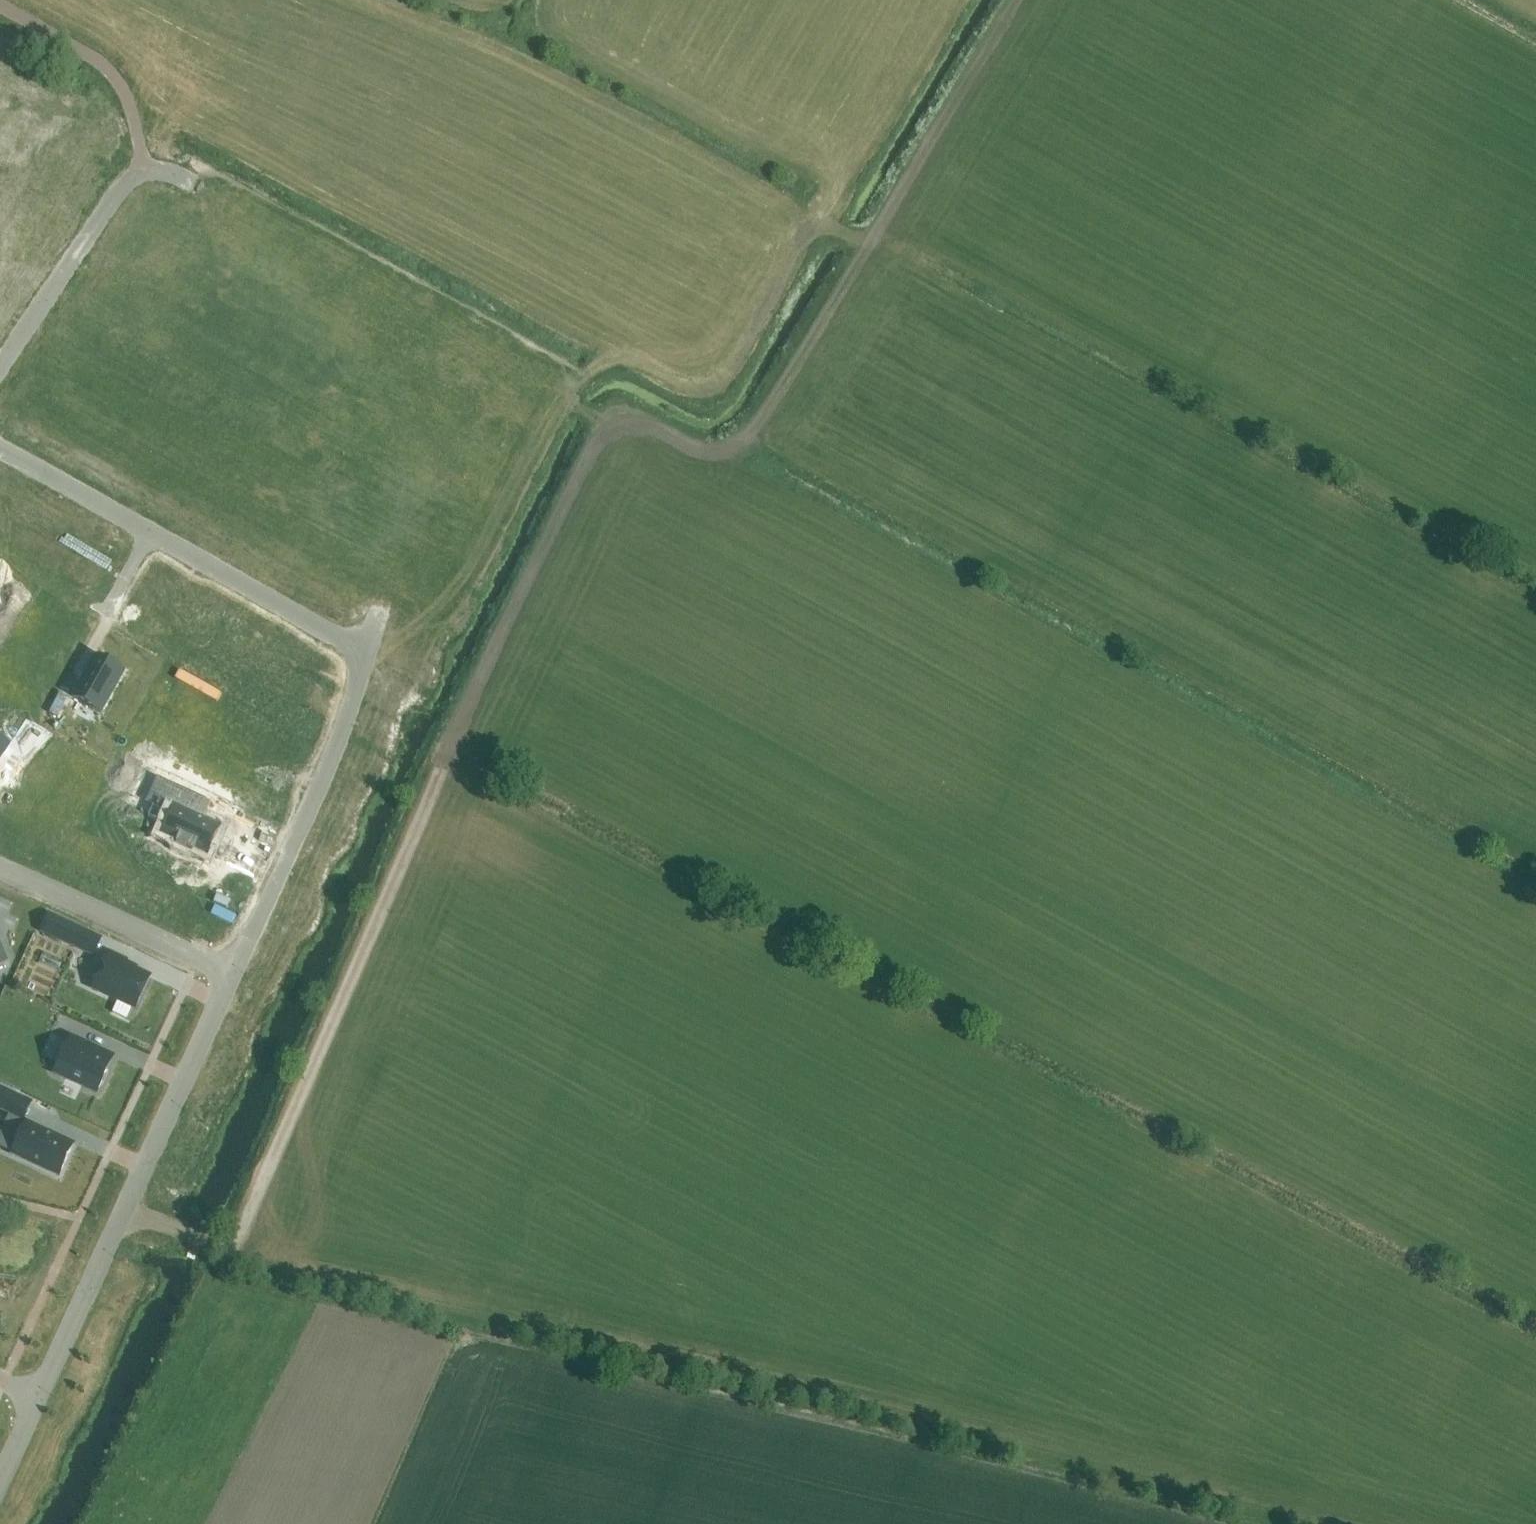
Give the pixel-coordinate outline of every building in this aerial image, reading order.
[(96,656),(73,698),(100,713),(123,671),(96,656)] [(11,779),(52,734),(25,718),(6,747),(0,743),(0,771),(11,779)] [(122,779),(109,773),(93,809),(105,815),(122,779)] [(206,854),(219,826),(198,817),(200,813),(202,814),(208,800),(156,777),(145,801),(172,813),(163,834),(177,840),(176,843),(191,850),(192,847),(206,854)] [(49,914),(41,932),(77,949),(85,930),(49,914)] [(9,962),(0,940),(0,965),(9,962)] [(109,953),(92,987),(135,1008),(149,977),(124,965),(126,961),(109,953)] [(70,1036),(53,1072),(97,1092),(109,1065),(83,1053),(88,1044),(70,1036)] [(6,1112),(14,1093),(0,1087),(0,1109),(6,1112)] [(26,1121),(11,1154),(58,1176),(74,1143),(26,1121)]
